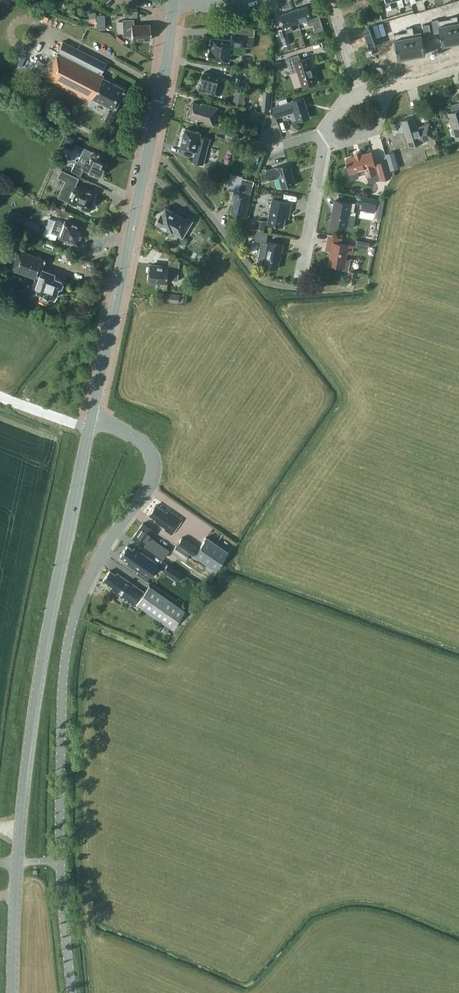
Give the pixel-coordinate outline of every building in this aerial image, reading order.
[(390,1),(387,2),(386,0),(384,1),(387,10),(392,9),(390,1)] [(295,9),(299,22),(307,19),(309,26),(314,24),(316,32),(324,30),(320,14),(312,16),(308,5),(295,9)] [(291,24),(299,22),(295,9),(281,14),(285,29),(280,30),(285,46),(291,44),(287,32),(293,31),(291,24)] [(429,11),(431,24),(438,23),(436,10),(429,11)] [(424,25),(431,24),(429,11),(422,13),(424,25)] [(447,24),(439,25),(443,45),(456,43),(452,16),(446,17),(447,24)] [(150,24),(134,25),(134,19),(123,20),(124,36),(130,36),(130,37),(133,37),(133,40),(151,39),(151,34),(151,30),(150,24)] [(383,38),(390,37),(388,24),(381,25),(383,38)] [(248,35),(252,35),(255,33),(256,28),(236,26),(235,33),(233,33),(232,39),(213,37),(211,49),(209,51),(208,56),(210,58),(210,59),(230,61),(232,45),(247,47),(248,35)] [(414,29),(409,30),(413,56),(426,54),(423,34),(415,35),(414,29)] [(403,37),(395,39),(399,59),(413,56),(409,30),(402,31),(403,37)] [(93,98),(115,109),(125,89),(103,78),(104,75),(101,74),(106,63),(63,41),(44,79),(90,102),(93,98)] [(313,56),(301,60),(299,54),(287,58),(291,73),(298,71),(303,86),(318,82),(313,64),(315,63),(313,56)] [(285,69),(282,60),(275,62),(278,71),(285,69)] [(225,78),(205,72),(202,81),(202,82),(200,83),(198,87),(199,89),(220,95),(220,94),(225,78)] [(225,78),(220,94),(227,96),(231,80),(225,78)] [(246,93),(237,90),(233,102),(243,104),(246,93)] [(271,101),(271,91),(264,91),(263,101),(271,101)] [(311,117),(304,97),(291,101),(291,102),(288,102),(280,105),(273,107),(276,117),(295,111),(298,121),(311,117)] [(202,104),(194,102),(190,116),(198,118),(197,120),(214,125),(219,107),(202,102),(202,104)] [(456,136),(458,135),(458,103),(451,105),(453,112),(449,113),(454,128),(456,135),(456,136)] [(430,123),(418,126),(415,116),(402,120),(410,146),(435,138),(430,123)] [(291,128),(296,132),(300,126),(295,122),(291,128)] [(201,133),(186,129),(181,147),(196,151),(194,161),(204,164),(210,139),(200,136),(201,133)] [(237,133),(227,130),(225,137),(235,139),(237,133)] [(63,141),(68,143),(69,140),(73,141),(75,138),(66,134),(63,141)] [(93,152),(84,148),(78,161),(76,160),(72,171),(81,175),(83,169),(99,177),(104,167),(100,166),(102,162),(100,161),(103,154),(100,153),(97,151),(97,152),(94,150),(93,152)] [(396,157),(394,151),(386,154),(388,159),(396,157)] [(348,164),(349,165),(346,166),(344,168),(347,179),(350,180),(358,178),(359,175),(358,171),(365,169),(367,176),(380,173),(382,180),(392,177),(387,162),(376,165),(372,152),(347,159),(348,162),(347,163),(348,164)] [(296,184),(290,163),(277,167),(260,172),(263,182),(280,177),(283,188),(296,184)] [(62,170),(59,177),(66,181),(58,197),(88,211),(93,199),(92,199),(95,193),(83,187),(83,188),(76,185),(79,178),(62,170)] [(245,178),(230,175),(228,187),(236,189),(233,202),(234,203),(232,214),(246,217),(249,204),(250,204),(253,192),(242,190),(245,178)] [(362,204),(376,206),(377,199),(364,196),(362,204)] [(292,202),(273,199),(268,223),(284,226),(287,212),(290,212),(292,202)] [(377,206),(375,217),(381,218),(385,200),(378,199),(376,206),(377,206)] [(351,203),(336,200),(331,224),(347,226),(354,227),(356,216),(349,215),(351,203)] [(157,223),(183,238),(193,221),(189,218),(184,217),(166,207),(161,215),(159,216),(158,219),(158,221),(157,223)] [(9,223),(22,229),(26,218),(13,213),(9,223)] [(50,218),(43,236),(55,241),(57,235),(51,233),(56,220),(50,218)] [(264,230),(266,221),(257,219),(255,228),(264,230)] [(56,220),(51,233),(57,235),(60,236),(59,237),(78,244),(84,228),(64,221),(63,223),(56,220)] [(269,233),(258,230),(256,241),(262,242),(257,263),(264,265),(278,268),(281,253),(282,254),(284,244),(269,241),(269,243),(267,243),(269,233)] [(355,247),(368,249),(369,242),(357,240),(355,246),(355,247)] [(348,253),(354,254),(355,247),(355,246),(328,241),(326,250),(332,250),(329,264),(342,267),(341,270),(348,271),(350,259),(347,258),(348,253)] [(10,269),(36,278),(31,290),(36,291),(36,292),(42,294),(40,299),(48,303),(50,297),(54,298),(58,288),(60,287),(62,286),(63,283),(62,281),(61,279),(50,275),(51,272),(42,269),(45,259),(17,249),(10,269)] [(149,281),(168,282),(168,280),(179,280),(179,272),(180,261),(170,260),(169,267),(151,265),(151,266),(149,266),(148,271),(150,272),(149,281)] [(203,286),(210,272),(200,267),(193,281),(203,286)] [(357,272),(351,270),(349,279),(356,280),(357,272)] [(166,301),(183,303),(184,294),(168,292),(166,301)] [(169,510),(167,512),(156,505),(149,515),(158,521),(158,522),(166,528),(165,530),(172,534),(183,520),(169,510)] [(133,538),(146,547),(156,532),(143,523),(133,538)] [(194,556),(199,548),(182,537),(177,544),(194,556)] [(207,537),(199,548),(194,556),(216,570),(228,551),(207,537)] [(149,547),(169,559),(173,553),(152,542),(149,547)] [(188,557),(204,568),(207,564),(177,545),(173,551),(186,559),(188,557)] [(127,546),(120,556),(128,562),(127,564),(138,572),(137,574),(147,581),(157,566),(158,564),(135,548),(133,550),(127,546)] [(183,575),(168,564),(163,571),(178,582),(183,575)] [(116,575),(110,571),(104,580),(113,586),(112,588),(122,595),(120,596),(135,606),(137,603),(172,628),(185,610),(149,585),(144,592),(129,581),(117,573),(116,575)]
